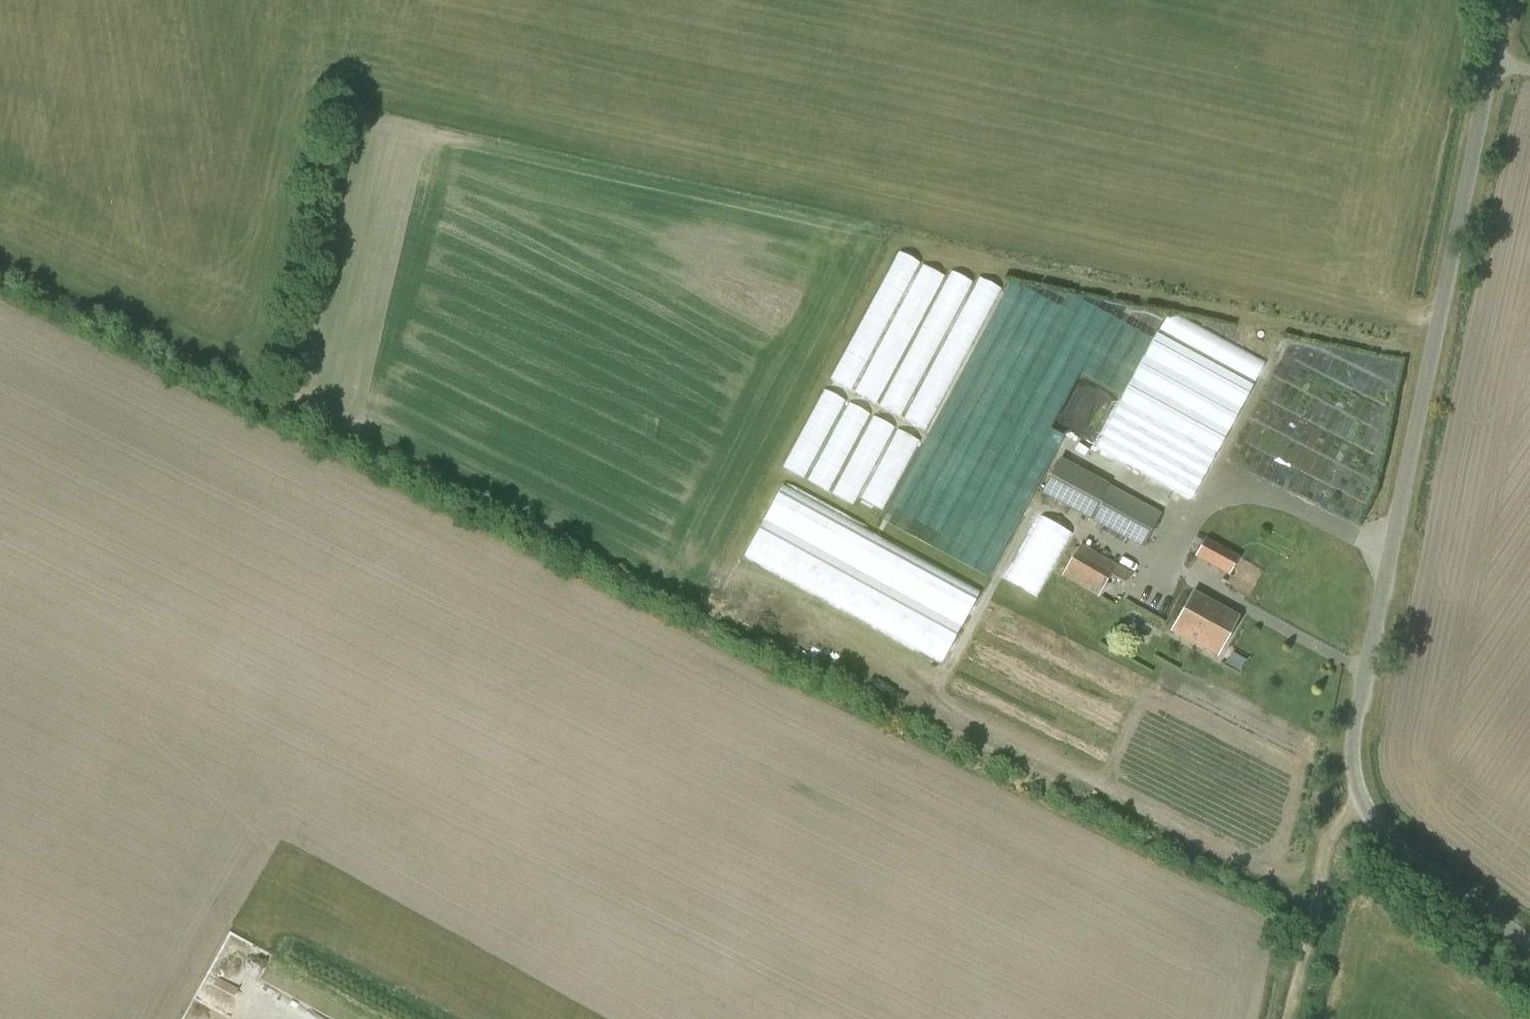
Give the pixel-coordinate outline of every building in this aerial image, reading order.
[(933,431),(971,346),(1023,347),(1020,345),(1021,297),(1023,297),(1023,289),(1009,282),(1006,289),(989,281),(976,281),(955,272),(953,276),(895,251),(835,384),(909,416),(900,416),(933,431)] [(939,532),(995,563),(1064,437),(1049,429),(1080,373),(1124,397),(1097,447),(1192,499),(1251,384),(1157,333),(1153,340),(1068,294),(1008,407),(939,532)] [(1041,493),(1143,548),(1161,513),(1059,458),(1041,493)] [(1313,479),(1310,506),(1354,512),(1356,501),(1368,502),(1372,475),(1350,473),(1351,469),(1325,466),(1323,480),(1313,479)] [(1021,564),(1031,568),(1022,592),(1043,600),(1070,531),(1038,519),(1021,564)] [(1194,556),(1228,575),(1239,557),(1205,538),(1194,556)] [(1081,543),(1061,576),(1097,597),(1110,575),(1125,584),(1131,573),(1081,543)] [(1171,631),(1195,644),(1206,625),(1198,620),(1209,601),(1193,592),(1171,631)] [(1206,625),(1195,644),(1217,656),(1239,617),(1209,601),(1198,620),(1206,625)]
